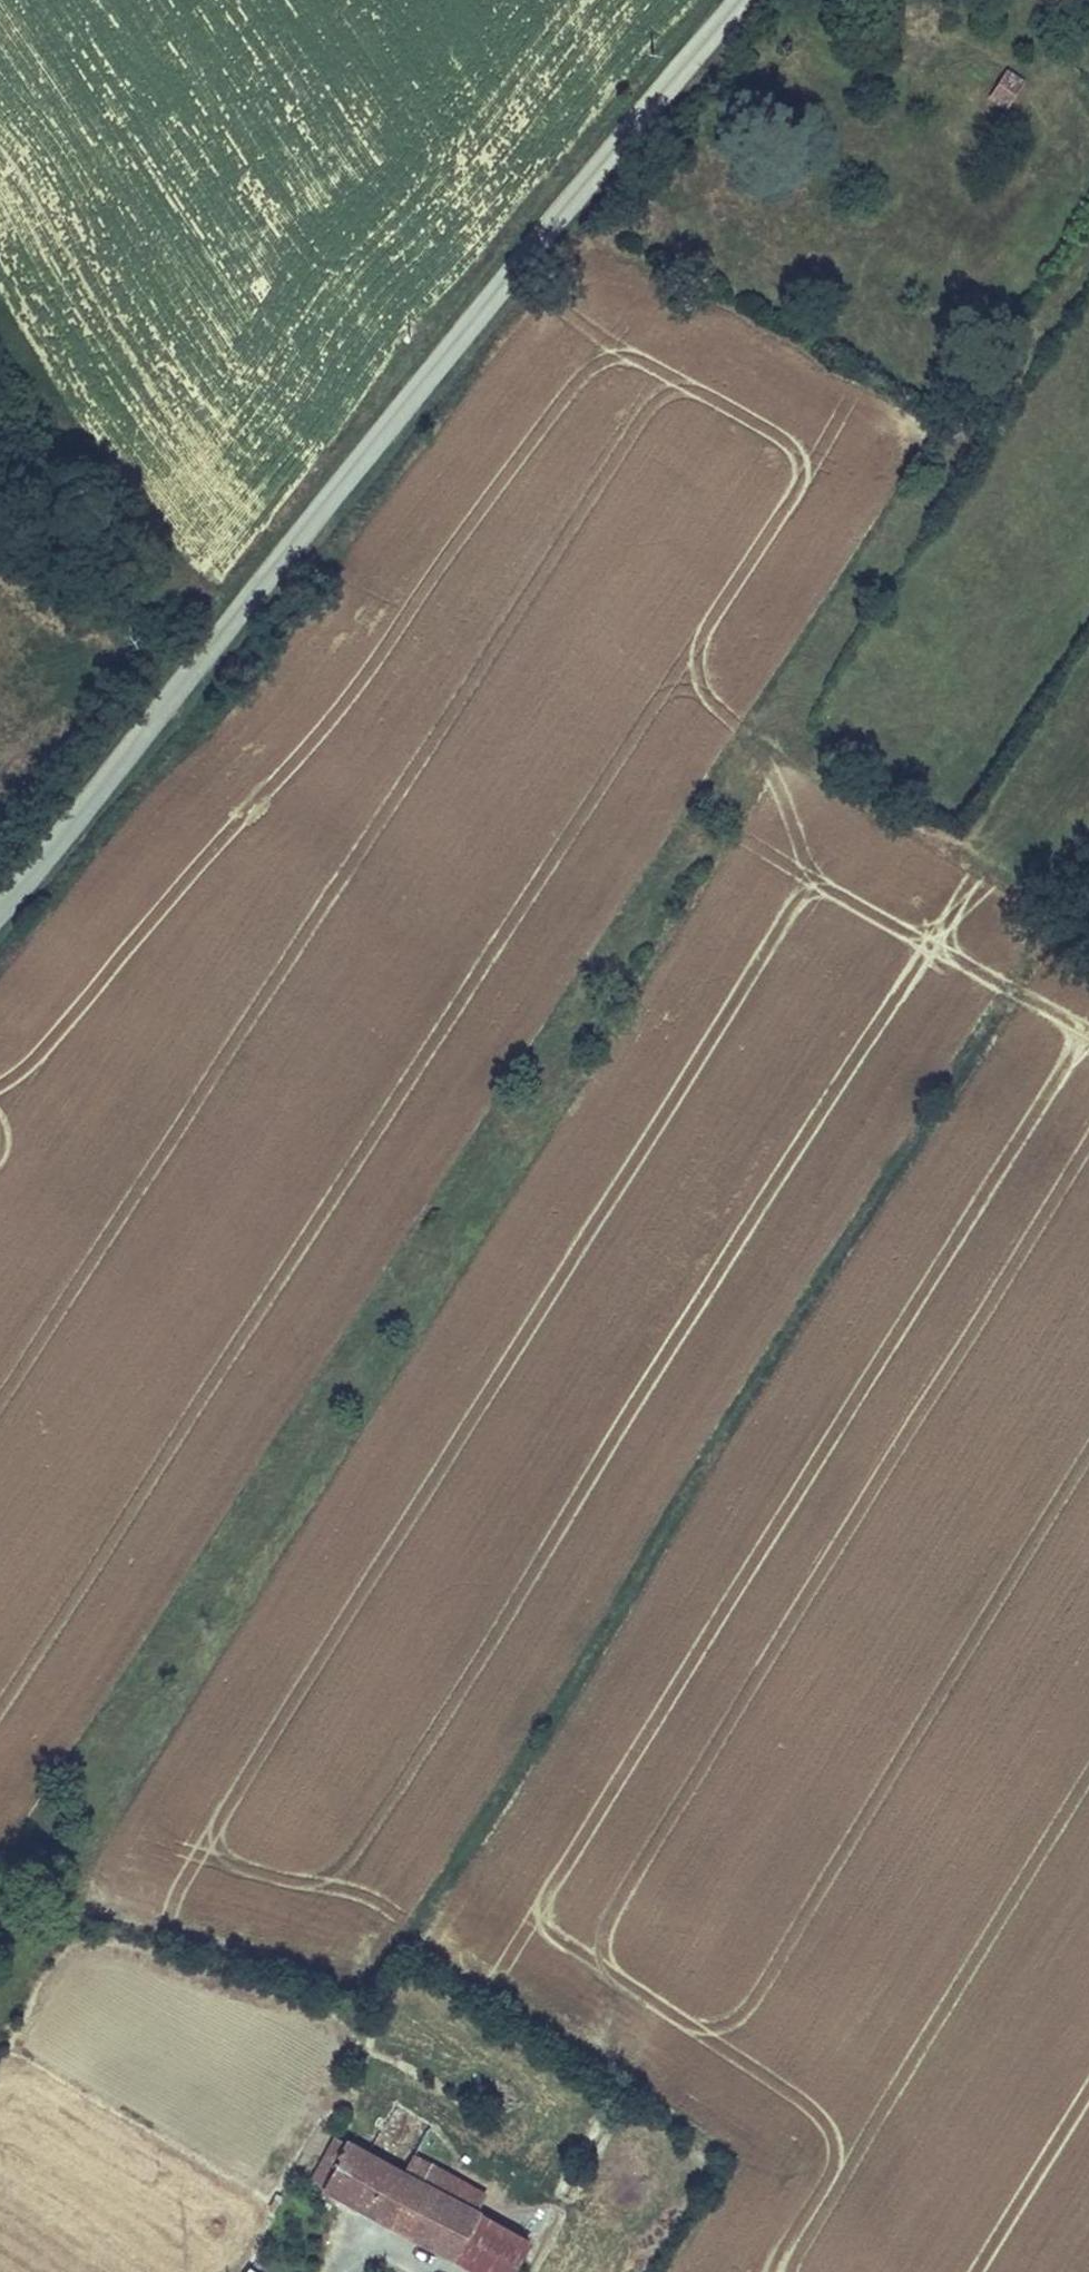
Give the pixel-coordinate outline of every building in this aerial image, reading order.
[(1006,111),(1027,82),(1007,68),(987,98),(1006,111)] [(342,2139),(317,2181),(444,2257),(446,2254),(459,2233),(438,2220),(448,2203),(406,2178),(342,2139)] [(524,2238),(474,2208),(482,2194),(419,2156),(406,2178),(448,2203),(438,2220),(459,2233),(446,2254),(476,2271),(503,2271),(524,2238)] [(532,2243),(524,2238),(503,2271),(515,2271),(532,2243)]
